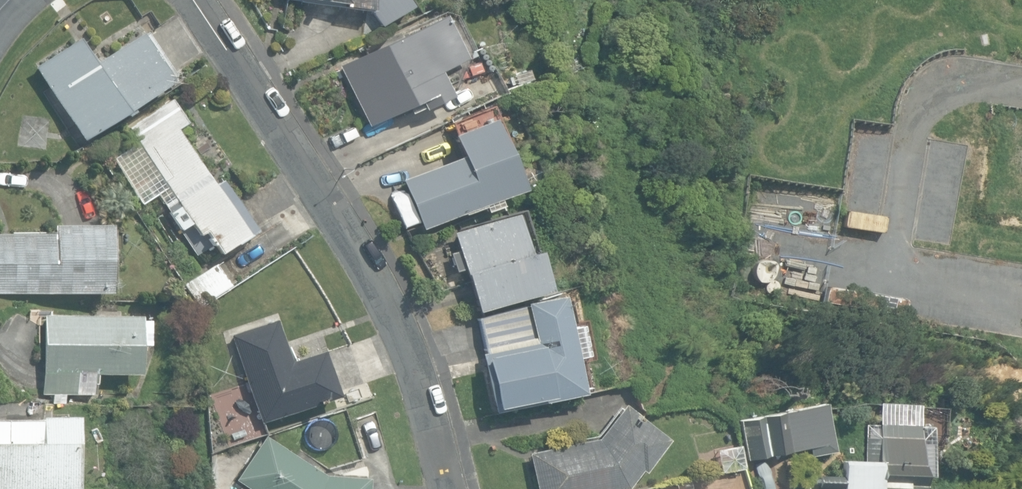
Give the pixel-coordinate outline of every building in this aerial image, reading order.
[(378,26),(410,7),(406,0),(318,0),(346,4),(345,7),(368,10),(378,26)] [(338,65),(367,126),(405,108),(408,112),(419,107),(421,110),(448,97),(435,71),(463,58),(459,49),(443,15),(371,49),(338,65)] [(33,67),(80,140),(171,81),(150,49),(139,33),(115,49),(94,63),(85,49),(78,38),(60,49),(33,67)] [(203,230),(218,253),(254,230),(221,180),(214,185),(177,129),(187,122),(172,100),(128,128),(137,142),(111,159),(140,204),(155,194),(179,230),(189,223),(197,235),(203,230)] [(400,180),(420,229),(519,190),(490,119),(450,135),(458,156),(400,180)] [(451,232),(475,311),(546,289),(534,250),(525,253),(513,213),(451,232)] [(108,293),(109,226),(51,225),(51,233),(0,233),(0,292),(108,293)] [(184,283),(197,305),(235,282),(221,260),(184,283)] [(566,327),(559,296),(525,303),(525,306),(478,320),(485,353),(482,354),(493,411),(580,393),(572,357),(584,354),(578,324),(566,327)] [(41,394),(94,394),(94,373),(138,374),(138,344),(150,345),(151,320),(139,320),(139,315),(42,314),(41,394)] [(230,335),(259,422),(337,396),(322,351),(289,362),(275,320),(230,335)] [(807,455),(832,450),(821,402),(740,419),(749,460),(805,448),(807,455)] [(535,488),(622,488),(626,488),(641,470),(644,473),(669,441),(621,403),(593,438),(527,453),(535,488)] [(918,475),(929,476),(931,426),(919,425),(919,405),(879,403),(876,462),(842,460),(841,488),(917,488),(918,475)] [(73,416),(0,419),(0,488),(75,488),(73,416)] [(364,478),(325,476),(265,436),(235,480),(249,488),(364,488),(364,478)] [(717,448),(720,469),(741,466),(738,445),(717,448)]
